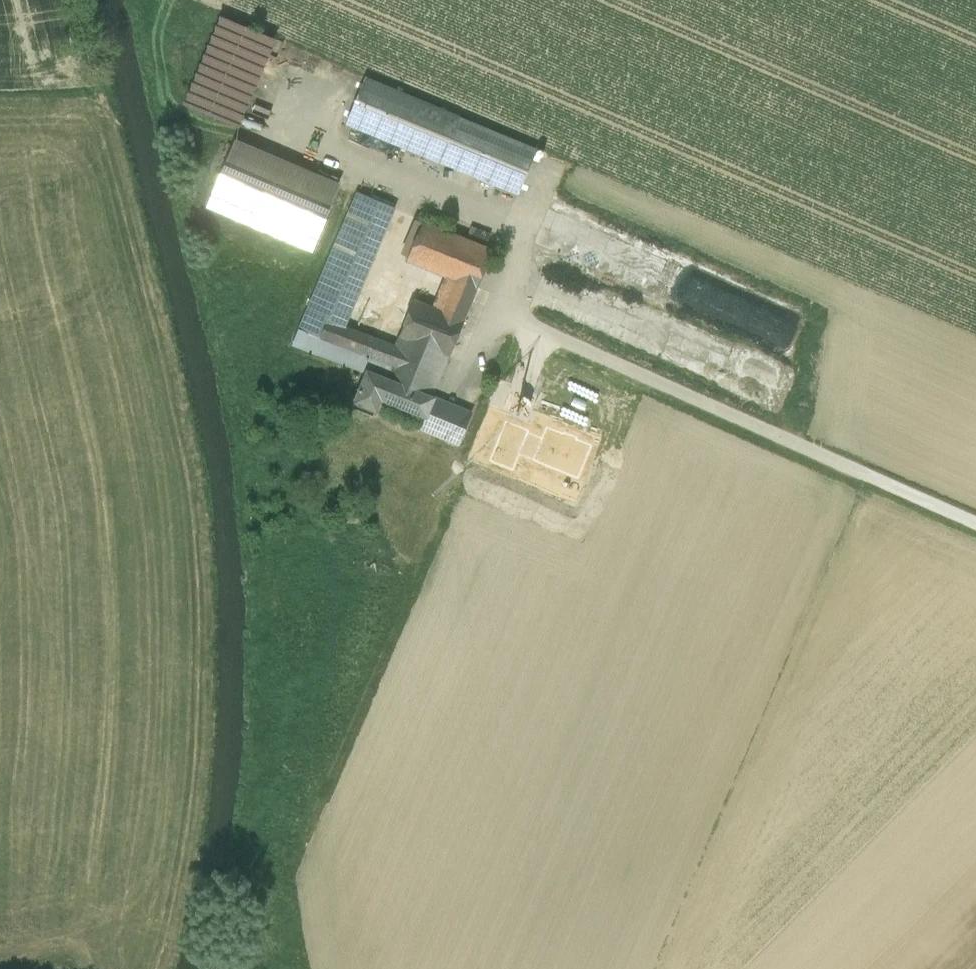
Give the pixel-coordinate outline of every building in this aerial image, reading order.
[(274,41),(220,19),(185,103),(238,126),(274,41)] [(367,81),(349,123),(517,193),(534,151),(367,81)] [(338,186),(236,142),(208,207),(311,251),(338,186)] [(306,312),(344,327),(393,210),(357,194),(306,312)] [(493,251),(423,221),(406,260),(455,281),(477,290),(493,251)] [(457,338),(477,290),(455,281),(441,311),(414,301),(406,319),(457,338)] [(392,367),(439,380),(457,338),(406,319),(396,345),(344,327),(306,312),(293,345),(367,373),(368,372),(387,379),(392,367)] [(432,399),(439,380),(392,367),(387,379),(379,397),(381,398),(425,415),(432,399)] [(372,416),(381,398),(379,397),(387,379),(368,372),(367,373),(352,408),(372,416)] [(469,414),(432,399),(425,415),(421,426),(458,440),(469,414)]
